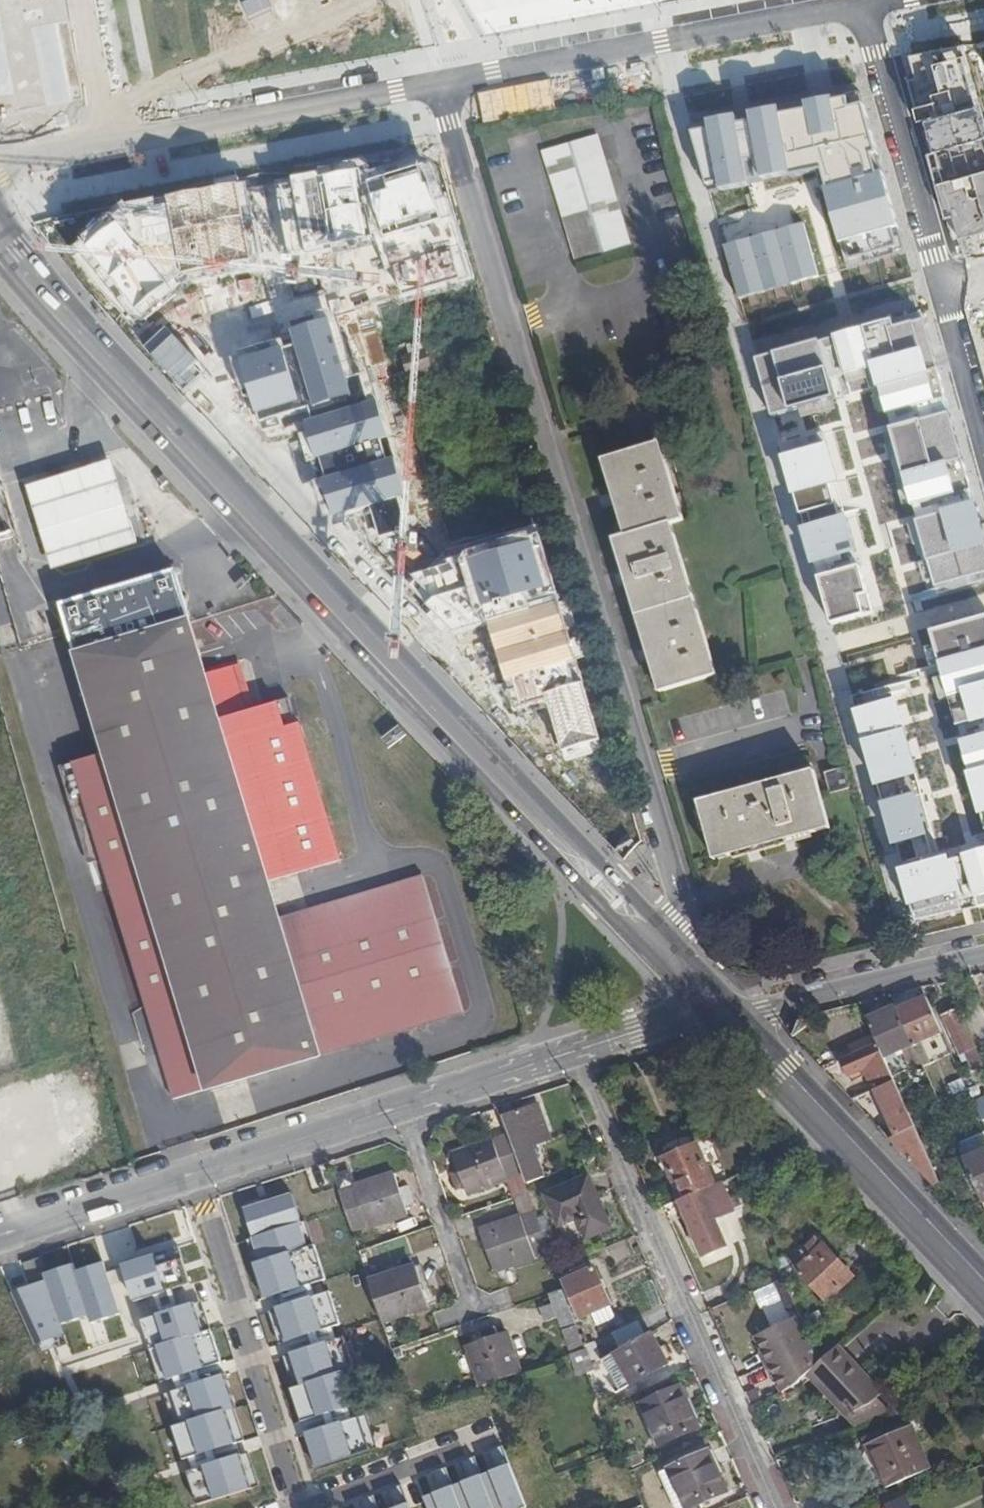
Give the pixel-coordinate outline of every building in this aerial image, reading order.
[(905,55),(924,125),(937,123),(983,112),(983,62),(976,63),(971,44),(905,55)] [(774,75),(700,81),(702,106),(776,100),(774,75)] [(823,174),(879,162),(862,95),(807,107),(823,174)] [(823,174),(807,107),(774,113),(790,182),(823,174)] [(937,123),(948,168),(941,171),(945,185),(983,174),(983,112),(937,123)] [(790,182),(774,113),(746,119),(762,188),(790,182)] [(762,188),(746,119),(715,126),(730,195),(762,188)] [(594,135),(542,150),(576,262),(628,248),(594,135)] [(366,179),(361,161),(272,178),(287,256),(372,238),(374,244),(396,299),(473,277),(435,174),(430,176),(426,177),(421,163),(366,179)] [(843,242),(899,228),(879,162),(823,174),(843,242)] [(945,185),(958,239),(983,231),(983,174),(945,185)] [(141,198),(122,201),(59,252),(132,328),(187,276),(196,274),(259,260),(242,179),(141,198)] [(858,289),(912,275),(899,228),(843,242),(858,289)] [(823,245),(801,250),(814,301),(836,294),(823,245)] [(801,250),(773,257),(787,309),(814,301),(801,250)] [(773,257),(743,265),(758,316),(787,309),(773,257)] [(287,327),(289,335),(228,353),(251,430),(294,417),(296,423),(324,519),(406,497),(375,396),(353,402),(350,392),(326,315),(287,327)] [(933,358),(923,318),(852,336),(864,378),(933,358)] [(829,340),(799,351),(822,439),(853,430),(829,340)] [(799,351),(757,362),(782,450),(822,439),(799,351)] [(948,410),(933,358),(864,378),(880,430),(948,410)] [(964,469),(948,410),(880,430),(898,488),(964,469)] [(659,443),(601,461),(622,536),(612,539),(657,694),(713,676),(667,522),(682,517),(659,443)] [(79,560),(89,598),(113,591),(103,553),(144,542),(120,458),(31,484),(56,566),(79,560)] [(978,523),(964,469),(898,488),(912,541),(978,523)] [(847,472),(795,484),(815,555),(867,542),(847,472)] [(436,510),(433,481),(406,484),(409,513),(436,510)] [(978,523),(912,541),(924,586),(983,568),(983,545),(978,523)] [(536,530),(463,551),(451,563),(399,577),(451,636),(483,626),(513,708),(546,702),(559,752),(601,740),(582,677),(570,638),(536,530)] [(885,610),(867,542),(815,555),(832,624),(885,610)] [(81,652),(193,618),(180,572),(113,591),(89,598),(67,604),(76,633),(81,652)] [(907,623),(926,684),(983,668),(983,600),(907,623)] [(319,1052),(280,916),(269,879),(209,674),(193,618),(81,652),(110,752),(76,762),(172,1095),(319,1052)] [(209,674),(269,879),(300,870),(297,860),(310,856),(313,866),(342,857),(301,717),(296,718),(289,694),(286,695),(253,704),(252,699),(246,678),(244,672),(246,671),(248,666),(247,660),(240,657),(232,659),(228,665),(229,668),(209,674)] [(926,684),(940,732),(961,726),(983,719),(983,668),(926,684)] [(255,675),(246,678),(252,699),(261,696),(255,675)] [(900,683),(857,693),(870,741),(913,730),(900,683)] [(961,726),(983,804),(983,719),(961,726)] [(924,774),(913,730),(870,741),(883,785),(921,775),(924,774)] [(841,768),(821,774),(827,792),(846,787),(841,768)] [(809,770),(718,797),(734,855),(825,828),(809,770)] [(942,842),(924,774),(921,775),(883,785),(899,853),(942,842)] [(710,862),(734,855),(718,797),(693,804),(710,862)] [(953,855),(956,867),(967,914),(983,910),(983,847),(953,855)] [(297,860),(300,870),(313,866),(310,856),(297,860)] [(967,914),(956,867),(906,878),(918,925),(967,914)] [(325,903),(280,916),(319,1052),(466,1009),(426,874),(340,899),(342,908),(328,912),(325,903)] [(325,903),(328,912),(342,908),(340,899),(325,903)] [(913,1045),(942,1032),(928,999),(897,1011),(913,1045)] [(885,1057),(913,1045),(897,1011),(896,1007),(866,1018),(872,1031),(885,1057)] [(956,1008),(943,1014),(960,1053),(972,1047),(956,1008)] [(863,1066),(873,1087),(876,1086),(894,1077),(885,1057),(872,1031),(846,1043),(849,1052),(840,1056),(839,1057),(847,1073),(863,1066)] [(846,1043),(836,1048),(840,1056),(849,1052),(846,1043)] [(972,1047),(960,1053),(967,1070),(980,1065),(972,1047)] [(876,1086),(898,1132),(916,1124),(897,1082),(894,1077),(876,1086)] [(980,1119),(983,1117),(983,1102),(975,1106),(978,1112),(980,1119)] [(505,1116),(527,1181),(543,1175),(533,1148),(552,1141),(538,1107),(505,1116)] [(933,1185),(943,1181),(916,1124),(898,1132),(887,1136),(933,1185)] [(506,1180),(523,1175),(508,1135),(451,1154),(467,1194),(506,1180)] [(962,1153),(966,1161),(983,1153),(983,1143),(962,1153)] [(679,1202),(714,1187),(696,1145),(673,1155),(671,1152),(660,1157),(672,1186),(680,1183),(681,1186),(674,1190),(679,1202)] [(983,1200),(983,1153),(966,1161),(983,1200)] [(394,1175),(339,1192),(348,1218),(353,1232),(406,1215),(404,1208),(398,1190),(394,1175)] [(523,1175),(506,1180),(513,1198),(514,1198),(529,1193),(523,1175)] [(588,1176),(547,1192),(558,1223),(577,1216),(586,1236),(610,1226),(588,1176)] [(965,1177),(954,1181),(960,1195),(970,1191),(965,1177)] [(714,1187),(679,1202),(702,1258),(727,1248),(715,1220),(734,1212),(733,1210),(737,1211),(729,1192),(725,1193),(722,1184),(714,1187)] [(301,1185),(241,1202),(268,1297),(328,1279),(301,1185)] [(407,1187),(398,1190),(404,1208),(413,1205),(407,1187)] [(536,1212),(529,1193),(514,1198),(520,1217),(536,1212)] [(536,1212),(520,1217),(534,1258),(551,1252),(547,1242),(539,1220),(536,1212)] [(534,1258),(520,1217),(480,1230),(495,1271),(534,1258)] [(546,1217),(539,1220),(547,1242),(554,1240),(546,1217)] [(809,1251),(795,1261),(822,1297),(851,1272),(824,1238),(821,1241),(816,1234),(804,1243),(809,1251)] [(11,1281),(32,1344),(134,1311),(132,1305),(183,1288),(168,1243),(113,1260),(109,1250),(11,1281)] [(424,1262),(416,1265),(423,1288),(431,1284),(424,1262)] [(416,1265),(369,1280),(382,1320),(429,1305),(423,1288),(416,1265)] [(572,1296),(567,1298),(571,1307),(576,1305),(581,1316),(595,1311),(611,1304),(594,1267),(565,1280),(572,1296)] [(776,1282),(793,1322),(801,1319),(798,1310),(784,1279),(776,1282)] [(782,1303),(774,1286),(754,1295),(761,1311),(782,1303)] [(561,1288),(549,1293),(552,1302),(541,1307),(545,1320),(558,1319),(561,1328),(573,1324),(561,1288)] [(303,1426),(316,1470),(379,1452),(344,1330),(347,1329),(336,1289),(270,1308),(281,1346),(283,1345),(306,1425),(303,1426)] [(154,1308),(166,1377),(222,1368),(210,1298),(154,1308)] [(615,1315),(611,1304),(595,1311),(600,1322),(615,1315)] [(816,1304),(798,1310),(801,1319),(807,1334),(824,1327),(816,1304)] [(802,1377),(851,1428),(888,1410),(878,1399),(865,1386),(870,1380),(837,1345),(819,1361),(807,1334),(801,1319),(793,1322),(756,1338),(780,1395),(796,1389),(802,1377)] [(611,1333),(618,1348),(644,1335),(637,1320),(611,1333)] [(573,1324),(561,1328),(570,1352),(583,1348),(573,1324)] [(494,1326),(479,1331),(482,1339),(497,1334),(494,1326)] [(482,1339),(466,1344),(481,1384),(520,1371),(506,1331),(497,1334),(482,1339)] [(666,1362),(650,1332),(644,1335),(618,1348),(614,1349),(630,1380),(666,1362)] [(595,1341),(584,1346),(586,1351),(590,1361),(595,1359),(601,1356),(595,1341)] [(597,1366),(595,1359),(590,1361),(586,1351),(573,1356),(579,1372),(597,1366)] [(235,1372),(168,1388),(197,1506),(264,1489),(235,1372)] [(883,1393),(870,1380),(865,1386),(878,1399),(883,1393)] [(678,1385),(643,1401),(662,1441),(696,1426),(678,1385)] [(956,1399),(950,1388),(940,1391),(946,1403),(956,1399)] [(898,1432),(894,1424),(865,1436),(868,1444),(867,1444),(886,1488),(936,1467),(917,1423),(898,1432)] [(640,1449),(628,1454),(633,1466),(645,1461),(640,1449)] [(665,1471),(682,1507),(690,1507),(727,1492),(709,1452),(665,1471)] [(523,1459),(369,1507),(538,1507),(523,1459)] [(886,1507),(913,1507),(909,1497),(886,1507)]
